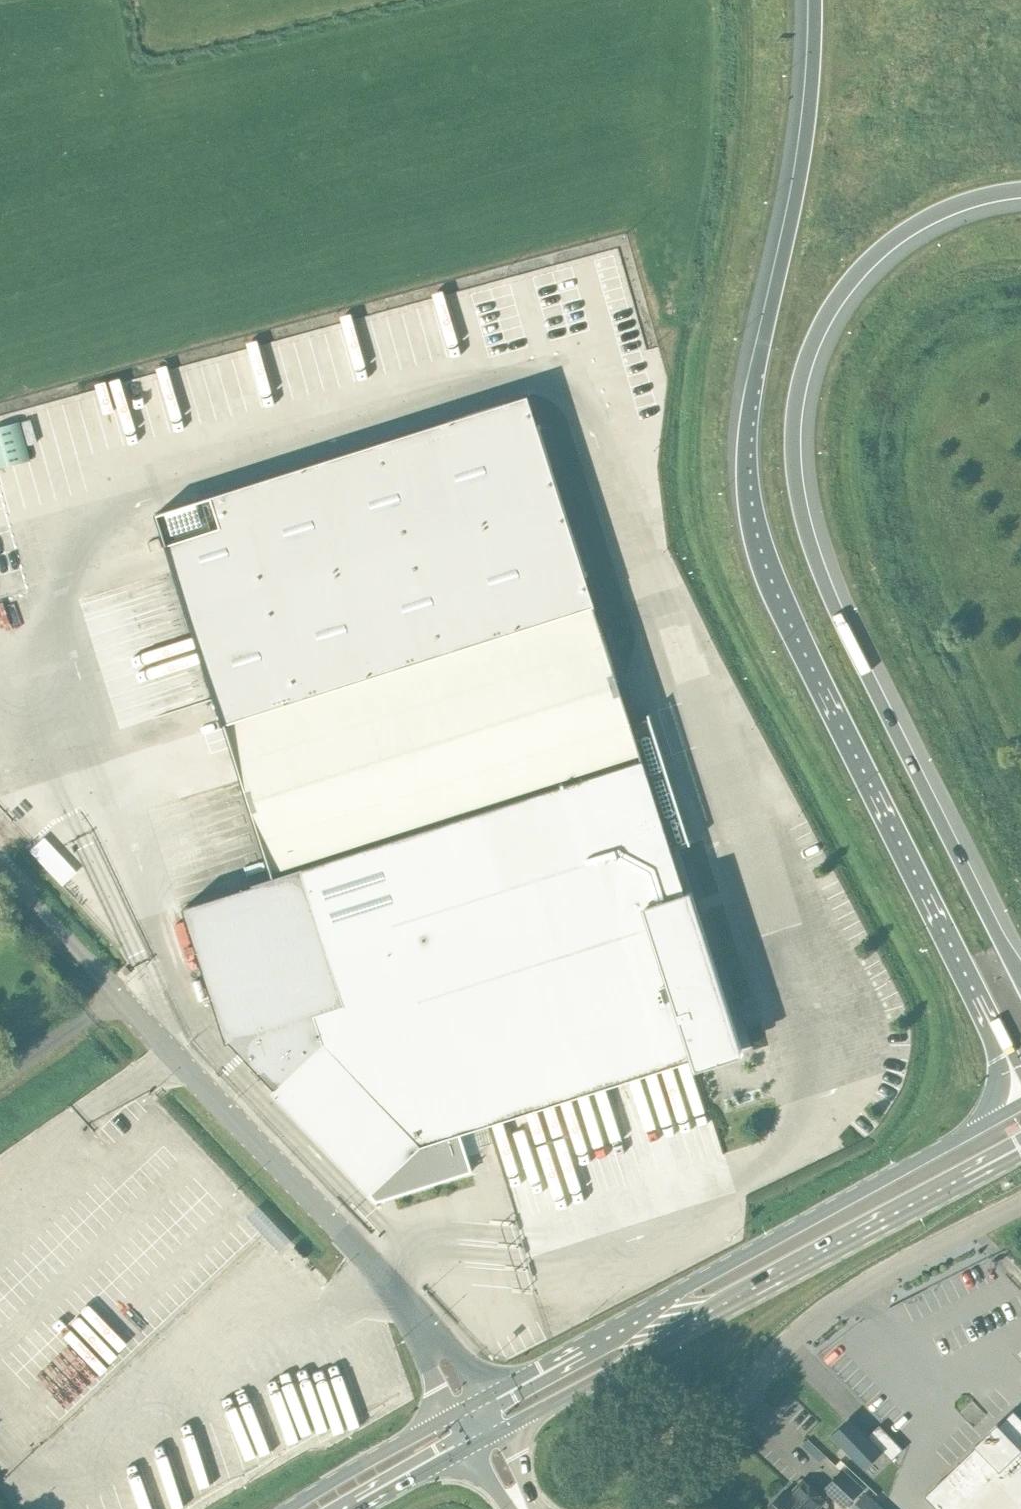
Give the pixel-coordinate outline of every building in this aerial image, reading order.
[(530,394),(156,512),(224,724),(226,724),(595,606),(596,606),(597,606),(530,394)] [(0,414),(0,484),(74,466),(57,400),(0,414)] [(274,878),(185,906),(227,1041),(228,1041),(231,1040),(253,1063),(276,1087),(273,1090),(371,1194),(377,1201),(384,1199),(472,1171),(460,1133),(459,1132),(460,1132),(693,1058),(693,1059),(696,1068),(744,1053),(692,890),(687,891),(685,885),(672,845),(688,840),(665,768),(650,717),(632,723),(595,606),(226,724),(274,878)] [(925,1494),(939,1508),(1020,1508),(1020,1419),(1014,1412),(943,1481),(941,1479),(925,1494)] [(850,1416),(831,1434),(864,1469),(883,1451),(892,1460),(904,1449),(880,1424),(868,1435),(850,1416)] [(843,1467),(823,1488),(844,1508),(864,1487),(843,1467)] [(827,1500),(803,1477),(789,1492),(785,1488),(766,1508),(818,1508),(827,1500)] [(851,1508),(885,1508),(867,1492),(851,1508)]
